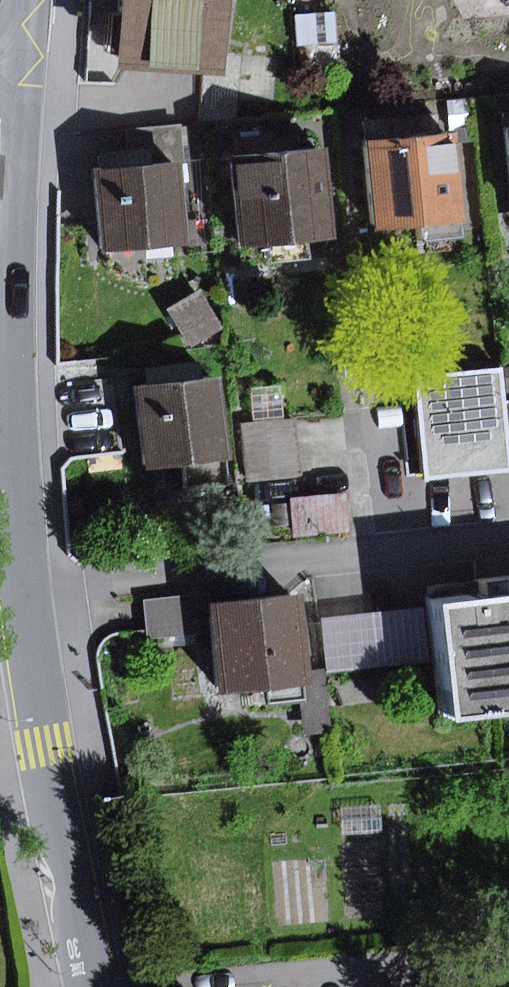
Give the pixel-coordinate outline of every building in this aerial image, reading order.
[(122,65),(232,72),(237,0),(126,0),(122,65)] [(337,11),(294,15),(297,46),(339,43),(337,11)] [(128,130),(130,153),(149,151),(151,170),(180,167),(176,126),(128,130)] [(457,136),(372,144),(381,231),(424,227),(426,244),(467,240),(457,136)] [(331,150),(235,160),(244,250),(273,247),(274,264),(314,260),(313,244),(340,242),(331,150)] [(103,172),(95,172),(103,253),(187,245),(180,167),(151,170),(149,151),(130,153),(101,156),(103,172)] [(203,290),(171,309),(193,347),(225,328),(203,290)] [(499,364),(414,372),(424,476),(508,468),(508,465),(502,401),(499,364)] [(224,381),(140,391),(150,470),(233,460),(224,381)] [(296,419),(239,426),(246,482),(303,475),(296,419)] [(347,494),(291,499),(295,537),(351,533),(347,494)] [(430,604),(444,722),(508,714),(508,574),(471,579),(473,599),(430,604)] [(208,596),(145,601),(148,638),(212,633),(209,606),(208,596)] [(297,597),(209,606),(212,633),(219,696),(271,691),(273,705),(308,701),(305,671),(297,597)] [(425,607),(323,619),(329,671),(431,660),(425,607)] [(326,669),(305,671),(308,701),(311,734),(331,732),(326,669)]
